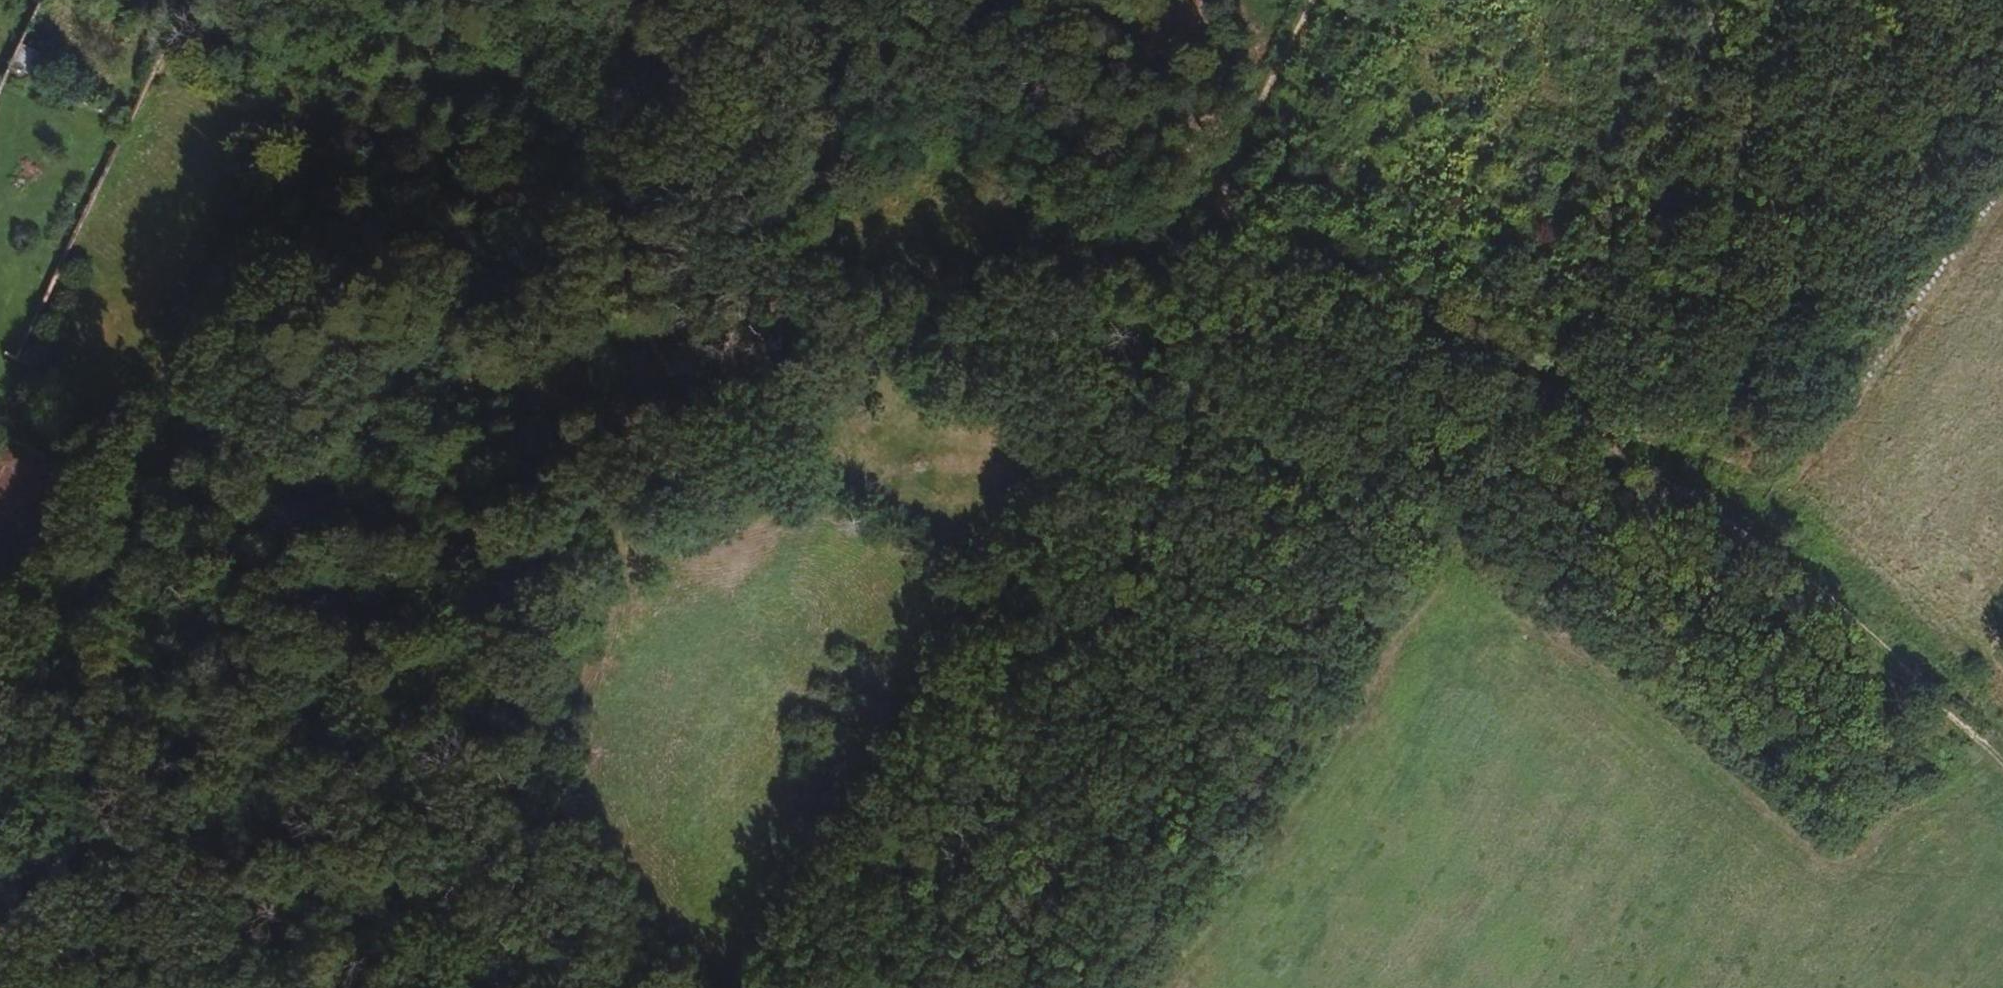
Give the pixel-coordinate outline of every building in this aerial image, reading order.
[(47,84),(57,61),(22,44),(18,51),(11,67),(47,84)]
